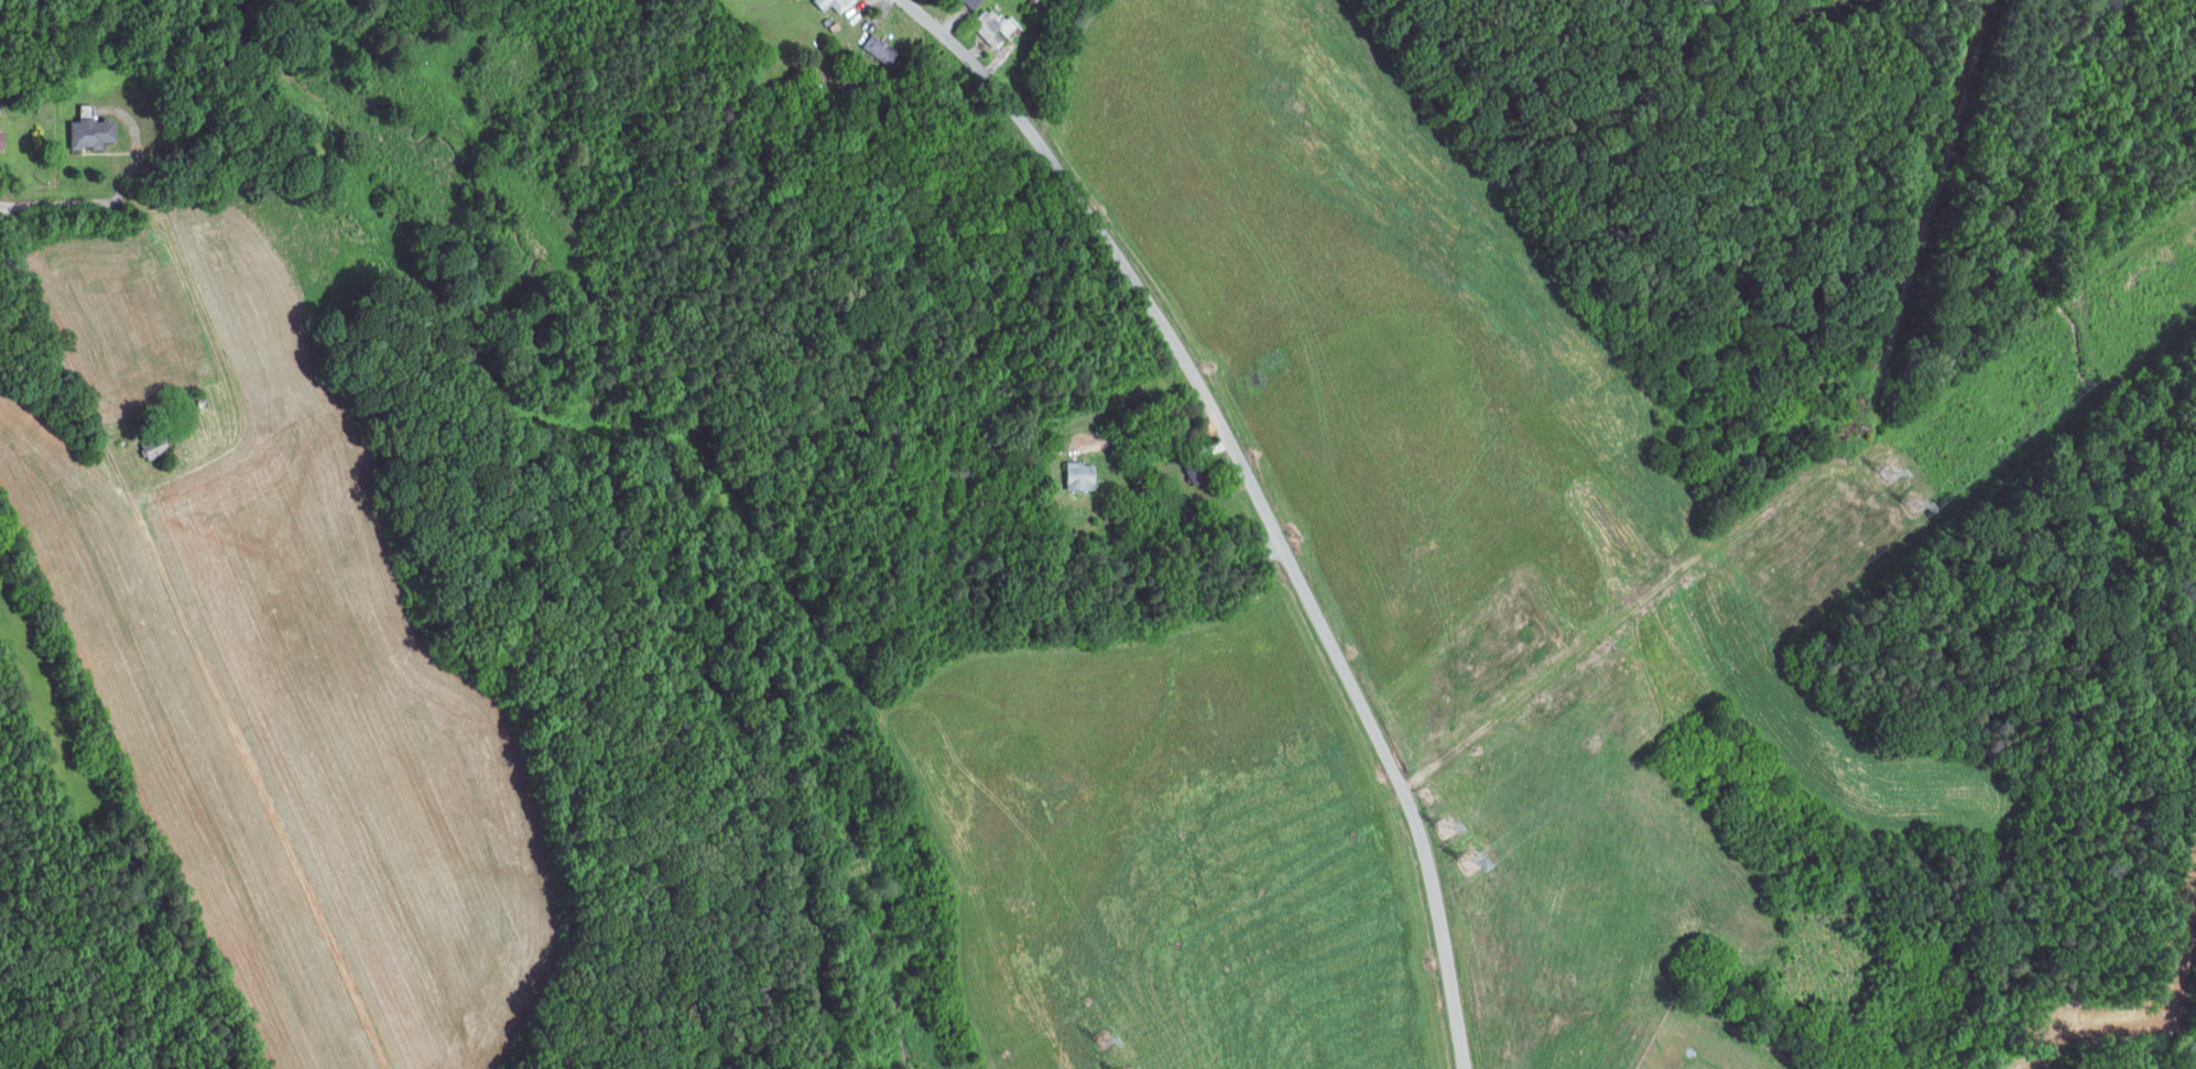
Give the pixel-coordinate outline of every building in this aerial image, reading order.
[(835,15),(852,0),(807,0),(805,1),(816,13),(826,5),(835,15)] [(966,8),(973,0),(956,0),(966,8)] [(966,19),(991,47),(1000,39),(1003,42),(1017,29),(1004,15),(996,22),(981,5),(966,19)] [(882,65),(892,50),(865,33),(855,48),(882,65)] [(73,149),(106,148),(106,142),(118,142),(117,119),(72,120),(73,149)] [(0,130),(0,150),(8,150),(8,130),(0,130)] [(140,444),(146,460),(173,450),(167,434),(140,444)] [(1177,469),(1187,485),(1203,474),(1193,459),(1177,469)] [(1060,463),(1059,490),(1086,491),(1087,463),(1060,463)]
